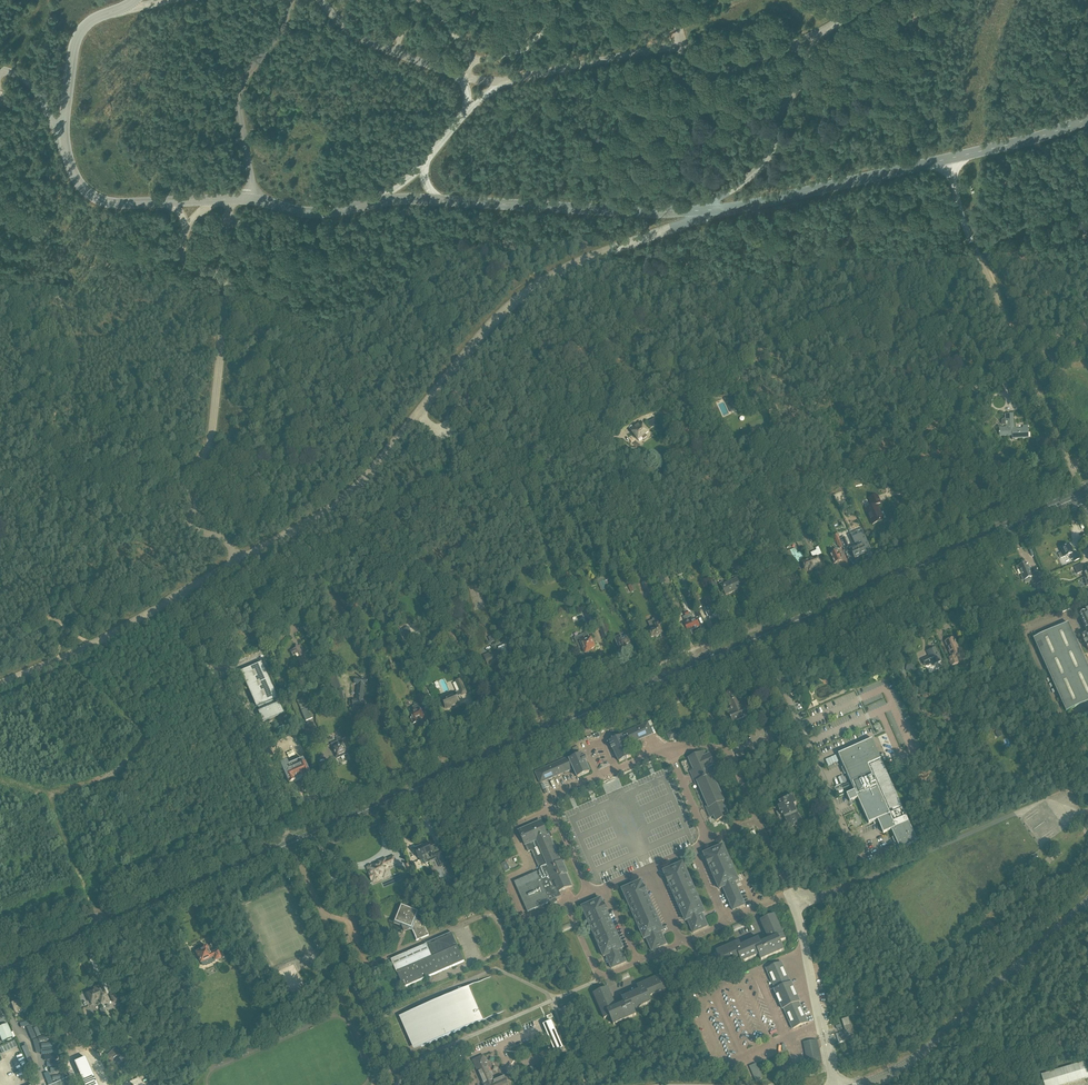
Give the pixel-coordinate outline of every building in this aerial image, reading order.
[(1078,244),(1077,250),(1079,251),(1079,252),(1085,253),(1087,245),(1078,244)] [(1082,301),(1080,301),(1081,308),(1087,306),(1087,297),(1081,299),(1082,301)] [(1073,319),(1068,318),(1067,324),(1075,326),(1077,320),(1076,320),(1076,318),(1073,317),(1073,319)] [(1081,335),(1081,337),(1079,337),(1078,343),(1087,345),(1087,336),(1081,335)] [(1072,347),(1069,339),(1063,341),(1063,343),(1062,344),(1064,350),(1072,347)] [(1054,347),(1046,351),(1053,364),(1061,360),(1054,347)] [(705,384),(691,390),(692,392),(694,396),(695,397),(708,391),(705,384)] [(1015,390),(1009,393),(1013,401),(1019,398),(1015,390)] [(731,396),(724,399),(729,410),(736,407),(731,396)] [(1008,428),(999,428),(1000,437),(1008,436),(1008,433),(1011,432),(1011,430),(1010,430),(1010,428),(1014,428),(1013,414),(1005,415),(1005,419),(1004,419),(1003,419),(1002,421),(1002,424),(1003,425),(1005,425),(1006,425),(1008,425),(1008,428)] [(646,437),(645,435),(648,433),(641,423),(630,430),(638,441),(642,438),(643,439),(646,437)] [(1011,432),(1008,433),(1008,436),(1012,436),(1012,440),(1028,439),(1028,426),(1023,426),(1023,429),(1016,429),(1016,428),(1014,428),(1010,428),(1010,430),(1011,430),(1011,432)] [(873,507),(866,510),(873,525),(883,520),(880,512),(879,512),(878,508),(877,505),(881,504),(877,496),(869,499),(873,507)] [(862,529),(850,534),(855,544),(855,545),(860,556),(866,554),(865,553),(871,550),(862,529)] [(837,534),(834,536),(840,548),(843,547),(840,540),(837,534)] [(844,538),(840,540),(843,547),(845,553),(848,551),(848,552),(851,551),(854,559),(860,556),(855,545),(855,544),(848,547),(845,538),(844,538)] [(1072,554),(1071,551),(1072,551),(1071,547),(1069,548),(1068,546),(1065,547),(1064,546),(1062,548),(1061,549),(1060,550),(1061,553),(1059,554),(1061,559),(1069,555),(1071,560),(1072,559),(1074,562),(1081,559),(1078,553),(1074,555),(1073,553),(1072,554)] [(820,565),(816,556),(821,554),(818,547),(815,548),(816,550),(813,557),(813,558),(809,560),(813,568),(814,569),(816,568),(816,567),(817,567),(817,566),(820,565)] [(796,564),(801,562),(801,563),(804,572),(808,571),(812,570),(812,569),(813,568),(809,560),(805,562),(801,552),(798,554),(795,548),(790,551),(796,564)] [(836,549),(829,552),(834,565),(841,561),(840,560),(843,559),(843,558),(841,553),(840,552),(838,553),(836,549)] [(1023,581),(1032,577),(1033,578),(1036,585),(1042,583),(1042,582),(1045,581),(1041,572),(1038,573),(1038,572),(1032,574),(1027,563),(1018,566),(1022,575),(1021,576),(1023,581)] [(1087,576),(1087,569),(1084,571),(1081,564),(1074,568),(1077,575),(1083,572),(1085,577),(1087,576)] [(743,573),(740,566),(740,565),(734,568),(737,575),(739,578),(744,576),(743,573)] [(569,586),(574,584),(568,572),(564,574),(569,586)] [(664,577),(662,577),(661,574),(657,576),(660,584),(666,582),(664,577)] [(734,582),(729,584),(733,593),(741,589),(736,579),(733,581),(734,582)] [(646,595),(653,592),(648,581),(641,584),(646,595)] [(733,593),(729,584),(724,586),(723,582),(719,584),(720,587),(721,587),(725,596),(733,593)] [(698,598),(695,591),(692,593),(699,608),(702,607),(698,597),(698,598)] [(717,616),(713,607),(715,606),(712,599),(706,602),(708,606),(704,607),(706,612),(706,613),(705,613),(707,617),(709,617),(710,619),(717,616)] [(590,609),(583,612),(589,624),(595,621),(590,609)] [(661,610),(656,612),(659,620),(665,618),(661,610)] [(1080,614),(1078,615),(1087,634),(1081,636),(1084,642),(1084,641),(1085,642),(1084,643),(1085,645),(1086,644),(1086,645),(1086,646),(1087,651),(1087,611),(1087,610),(1086,611),(1086,612),(1085,613),(1085,612),(1080,614)] [(688,611),(685,612),(693,630),(699,628),(695,619),(694,619),(692,614),(689,615),(688,611)] [(684,613),(685,617),(683,618),(685,623),(684,624),(688,633),(693,630),(685,612),(684,613)] [(659,623),(656,618),(652,619),(653,620),(648,623),(652,630),(651,630),(651,631),(649,632),(651,638),(654,637),(655,638),(657,637),(659,636),(664,634),(659,623)] [(302,620),(299,621),(296,623),(300,632),(306,630),(302,620)] [(603,639),(609,637),(603,620),(596,623),(603,639)] [(507,632),(503,623),(497,625),(501,635),(507,632)] [(1033,639),(1066,712),(1087,702),(1087,674),(1085,675),(1078,660),(1083,658),(1068,624),(1033,639)] [(620,653),(630,648),(632,647),(630,644),(631,644),(628,637),(623,639),(621,636),(614,639),(620,653)] [(577,640),(575,641),(576,642),(579,649),(582,648),(585,654),(590,652),(589,650),(594,648),(591,639),(589,639),(585,641),(583,637),(577,640)] [(959,663),(957,660),(959,659),(960,657),(959,655),(960,654),(953,640),(945,644),(952,658),(948,660),(952,667),(959,663)] [(294,656),(295,655),(298,660),(301,665),(309,660),(305,653),(308,652),(306,649),(304,651),(300,645),(298,647),(297,645),(295,646),(296,648),(290,652),(293,657),(294,656)] [(507,654),(504,646),(498,648),(499,650),(484,656),(488,665),(496,662),(497,663),(503,660),(502,656),(507,654)] [(941,662),(935,649),(927,653),(929,658),(922,661),(925,667),(932,663),(933,666),(941,662)] [(277,699),(261,663),(240,672),(255,708),(257,708),(259,712),(257,713),(262,724),(283,715),(278,704),(276,705),(274,700),(277,699)] [(364,686),(366,686),(367,680),(364,680),(364,679),(363,679),(363,680),(355,679),(354,685),(357,685),(356,700),(353,700),(353,706),(364,708),(365,701),(363,701),(364,686)] [(455,694),(442,700),(444,704),(443,704),(442,706),(443,708),(445,708),(446,708),(446,709),(447,708),(448,709),(452,707),(452,706),(459,703),(458,699),(460,699),(459,696),(462,695),(467,693),(461,680),(456,682),(460,691),(455,693),(455,694)] [(739,689),(733,692),(732,691),(720,696),(723,701),(726,700),(731,712),(727,713),(732,723),(747,716),(743,706),(742,707),(738,699),(742,697),(739,689)] [(420,704),(426,701),(422,693),(416,696),(420,704)] [(413,713),(414,713),(409,716),(413,724),(414,724),(415,725),(416,725),(418,725),(419,724),(418,722),(419,722),(419,721),(423,719),(419,708),(418,705),(417,703),(413,705),(414,706),(412,707),(415,712),(413,713)] [(307,709),(301,711),(302,712),(306,722),(312,719),(308,708),(307,709)] [(653,734),(648,723),(618,736),(619,738),(610,742),(612,746),(610,747),(612,751),(613,750),(619,763),(631,758),(626,746),(653,734)] [(678,737),(675,732),(667,735),(669,741),(678,737)] [(332,747),(337,759),(348,754),(343,742),(342,742),(341,740),(340,738),(336,739),(337,742),(331,744),(332,747)] [(872,739),(838,754),(854,791),(848,794),(847,795),(850,802),(852,801),(857,799),(868,824),(877,820),(878,823),(880,827),(882,833),(883,834),(891,830),(894,837),(896,843),(898,846),(900,850),(917,843),(880,759),(872,740),(872,739)] [(729,816),(722,802),(724,802),(712,776),(715,775),(711,767),(714,765),(709,754),(706,756),(704,751),(688,758),(694,772),(691,773),(695,784),(698,783),(708,807),(706,809),(708,814),(712,813),(716,822),(729,816)] [(573,756),(535,772),(540,784),(573,769),(577,778),(590,773),(585,762),(586,762),(585,758),(584,759),(582,755),(574,758),(573,756)] [(309,776),(307,771),(302,759),(297,762),(296,761),(292,763),(293,764),(286,766),(285,764),(280,766),(288,785),(290,786),(293,785),(294,783),(304,778),(306,779),(309,778),(309,776)] [(779,811),(776,812),(780,820),(784,819),(787,826),(786,827),(788,831),(795,828),(796,830),(799,829),(798,827),(804,824),(800,816),(799,816),(794,805),(796,804),(793,796),(779,802),(780,806),(778,807),(779,811)] [(531,852),(540,872),(514,883),(527,912),(548,903),(550,906),(557,902),(556,899),(560,897),(559,893),(571,887),(566,875),(567,874),(562,861),(560,862),(548,836),(547,836),(541,821),(518,832),(527,853),(531,852)] [(423,846),(422,846),(428,860),(434,857),(426,841),(422,844),(423,846)] [(428,860),(422,846),(415,850),(420,861),(423,859),(426,864),(429,862),(428,860)] [(722,846),(703,855),(719,890),(722,888),(732,911),(744,906),(734,883),(738,882),(722,846)] [(455,874),(449,861),(446,863),(442,854),(436,856),(440,866),(446,863),(452,876),(455,874)] [(369,868),(368,868),(371,875),(370,876),(372,881),(373,884),(383,880),(382,876),(384,876),(385,878),(391,875),(388,869),(389,869),(388,868),(389,868),(397,864),(394,857),(386,861),(385,859),(379,862),(380,863),(372,866),(371,865),(369,866),(369,868)] [(1033,869),(1036,863),(1031,860),(1027,866),(1033,869)] [(412,870),(413,873),(414,875),(418,873),(416,869),(417,868),(414,863),(410,865),(413,870),(412,870)] [(682,864),(663,872),(685,922),(687,921),(693,934),(707,928),(702,915),(704,914),(682,864)] [(641,882),(622,890),(644,941),(645,940),(651,952),(667,945),(661,933),(663,932),(641,882)] [(623,950),(600,899),(581,908),(603,959),(605,958),(611,970),(626,963),(621,951),(623,950)] [(407,929),(412,930),(416,941),(428,936),(428,935),(423,924),(414,921),(417,913),(401,906),(394,924),(404,928),(404,929),(407,930),(407,929)] [(716,951),(722,965),(728,963),(727,963),(739,957),(742,963),(747,960),(759,955),(761,960),(767,958),(766,958),(776,953),(776,954),(781,952),(781,951),(783,950),(783,951),(784,950),(780,942),(785,939),(783,934),(776,920),(777,920),(775,914),(760,921),(761,921),(762,923),(761,923),(764,929),(768,937),(768,938),(760,942),(759,940),(758,938),(753,941),(741,946),(739,941),(733,943),(733,944),(724,948),(724,947),(719,950),(717,951),(716,951)] [(426,944),(426,945),(431,957),(433,956),(440,972),(464,962),(451,933),(426,944)] [(404,988),(440,972),(433,956),(431,957),(426,945),(391,960),(396,973),(397,973),(404,988)] [(213,962),(215,961),(220,958),(217,951),(210,954),(206,946),(199,949),(200,951),(195,952),(200,963),(201,963),(202,966),(204,966),(206,965),(208,964),(210,964),(211,963),(213,962)] [(782,1010),(783,1010),(792,1030),(807,1023),(799,1003),(800,1003),(791,982),(790,983),(781,962),(765,969),(774,989),(773,990),(782,1010)] [(607,988),(593,994),(595,1000),(602,1014),(601,1014),(604,1019),(609,1017),(613,1026),(614,1025),(613,1025),(615,1024),(616,1025),(621,1022),(630,1017),(630,1018),(636,1016),(633,1010),(645,1005),(651,1003),(648,998),(660,992),(660,993),(666,990),(659,976),(657,977),(656,977),(651,979),(651,980),(642,984),(637,986),(639,992),(627,997),(627,996),(621,999),(623,1002),(614,1005),(610,996),(611,996),(608,991),(607,989),(607,988)] [(101,1004),(108,1001),(102,985),(94,989),(95,991),(95,990),(101,1004)] [(400,1017),(414,1050),(484,1019),(469,986),(400,1017)] [(88,994),(87,994),(92,1005),(97,1003),(98,1005),(101,1004),(95,990),(95,991),(92,992),(91,991),(88,993),(88,994)] [(24,1012),(22,1007),(26,1005),(24,1000),(15,1003),(15,1004),(12,1005),(15,1013),(18,1012),(19,1014),(24,1012)] [(855,1038),(849,1018),(842,1020),(845,1030),(843,1031),(844,1033),(838,1035),(840,1042),(855,1038)] [(549,1041),(550,1040),(555,1052),(563,1049),(552,1022),(544,1025),(549,1038),(548,1038),(549,1041)] [(2,1042),(13,1037),(8,1024),(0,1027),(0,1037),(2,1042)] [(815,1040),(804,1042),(809,1065),(820,1063),(815,1041),(815,1040)] [(2,1054),(17,1047),(14,1041),(0,1048),(0,1049),(2,1054)] [(122,1053),(117,1047),(115,1049),(115,1048),(105,1058),(112,1065),(121,1055),(120,1054),(122,1053)] [(505,1076),(494,1080),(483,1055),(472,1060),(483,1084),(508,1084),(505,1076)] [(85,1058),(74,1063),(77,1069),(88,1064),(85,1058)] [(151,1060),(142,1064),(145,1070),(148,1068),(149,1072),(155,1070),(151,1060)] [(1087,1078),(1087,1074),(1084,1062),(1041,1075),(1044,1084),(1066,1084),(1087,1078)] [(88,1064),(77,1069),(79,1075),(91,1070),(88,1064)] [(756,1064),(749,1067),(755,1082),(762,1079),(756,1064)] [(51,1084),(72,1084),(64,1068),(47,1076),(51,1084)] [(91,1070),(79,1075),(82,1081),(93,1076),(91,1070)] [(82,1081),(84,1084),(90,1084),(96,1082),(93,1076),(82,1081)]
